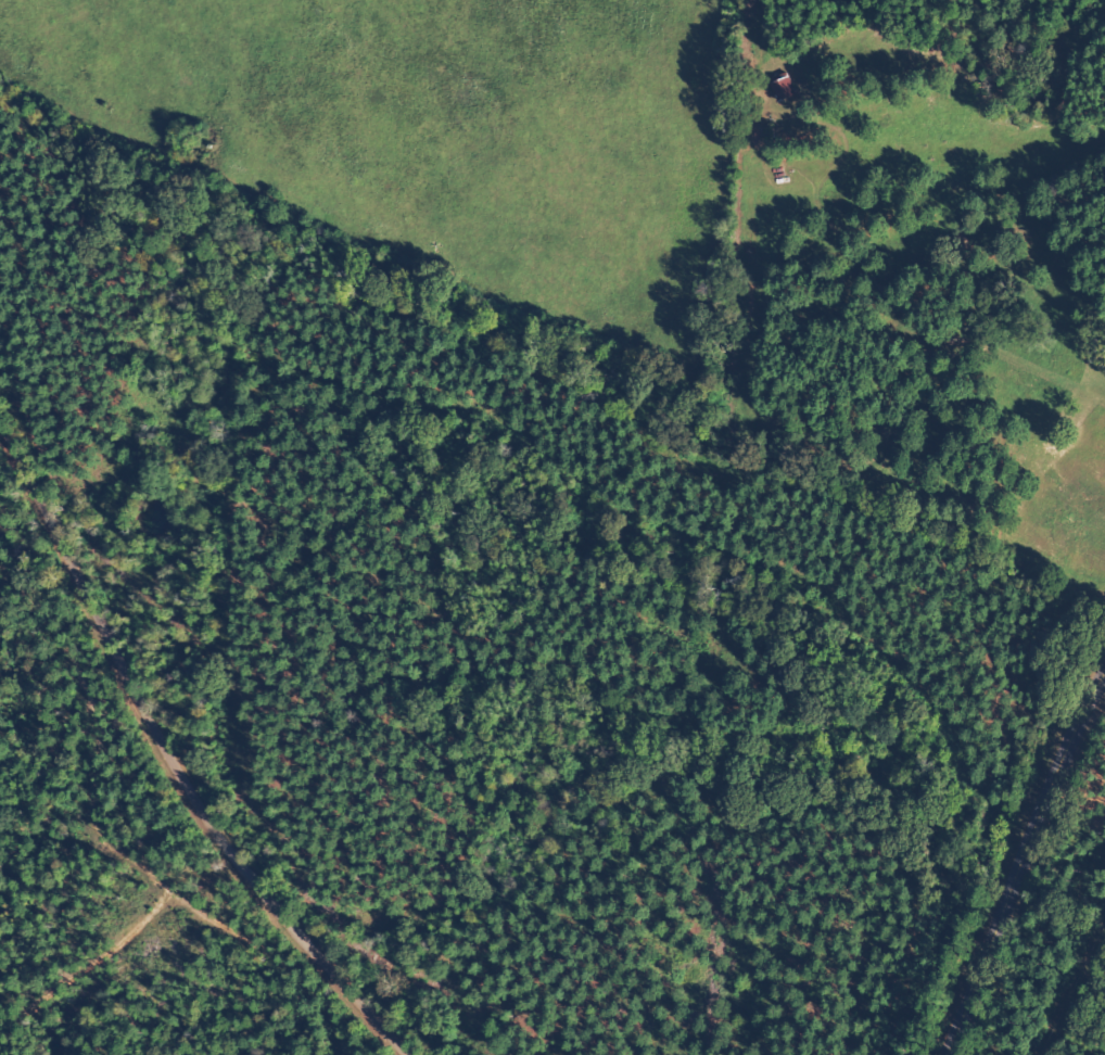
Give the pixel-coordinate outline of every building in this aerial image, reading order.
[(802,97),(796,78),(776,84),(782,103),(802,97)]
